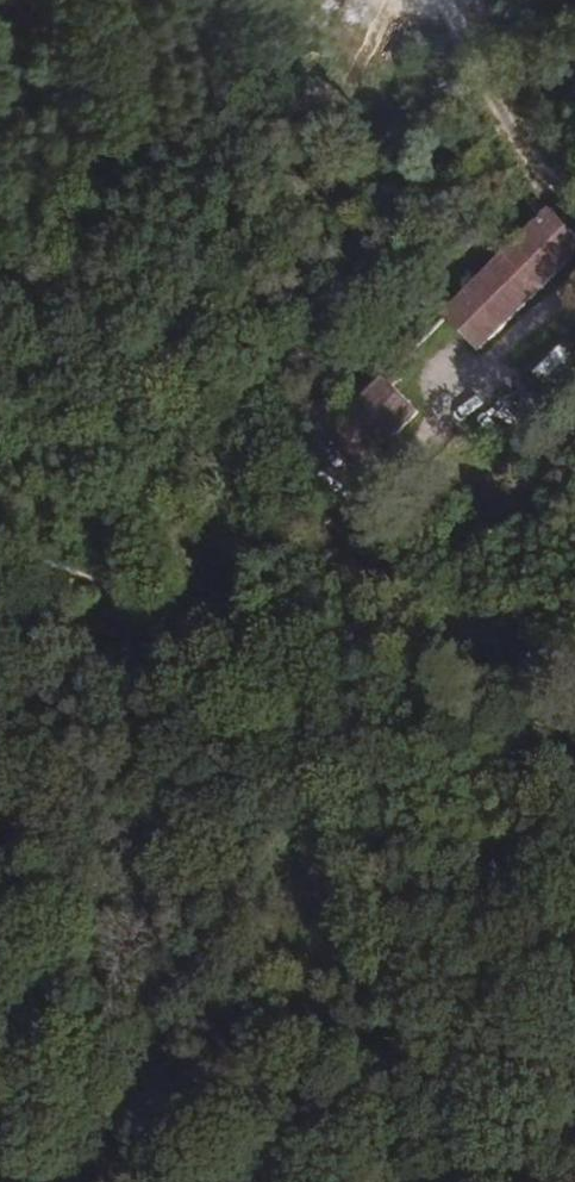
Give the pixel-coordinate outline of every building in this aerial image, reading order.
[(390,29),(426,28),(426,8),(389,9),(390,29)] [(532,216),(426,323),(460,356),(565,253),(532,216)] [(533,370),(559,399),(574,384),(574,353),(564,341),(533,370)] [(361,387),(303,448),(333,479),(393,419),(361,387)]
